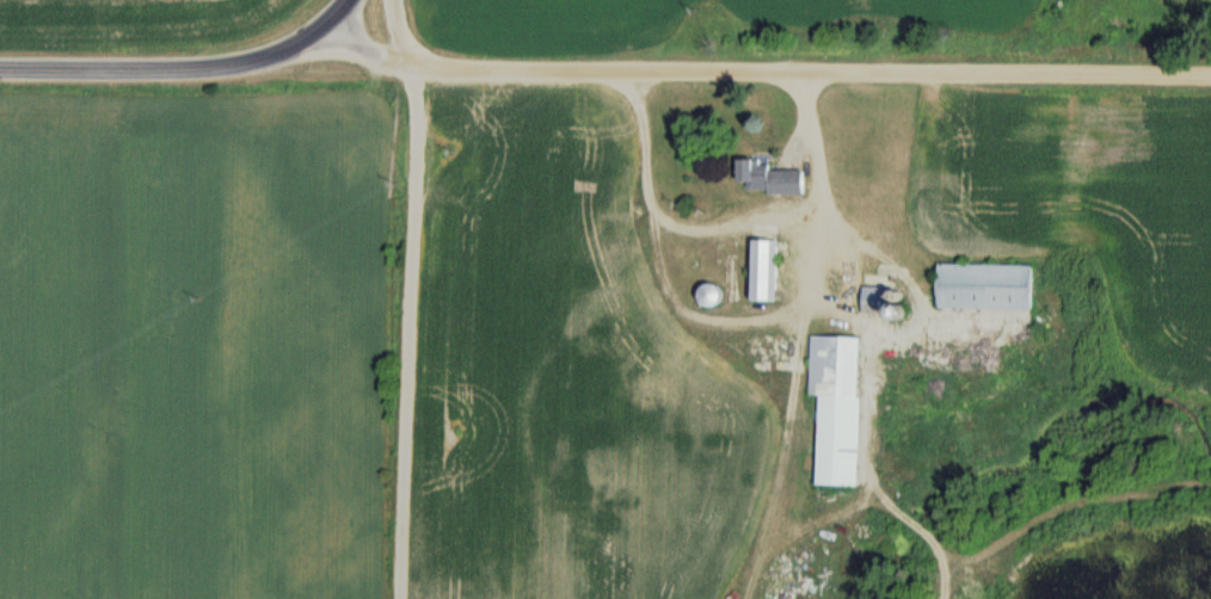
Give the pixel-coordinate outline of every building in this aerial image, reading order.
[(740,181),(749,181),(749,192),(803,193),(804,170),(768,169),(769,158),(740,157),(740,181)] [(752,241),(752,301),(777,301),(777,241),(752,241)] [(938,309),(1033,309),(1033,264),(939,264),(938,309)] [(703,307),(722,305),(720,284),(701,286),(703,307)] [(863,313),(890,313),(890,288),(863,288),(863,313)] [(810,395),(820,396),(818,485),(859,486),(862,337),(812,336),(810,395)]
